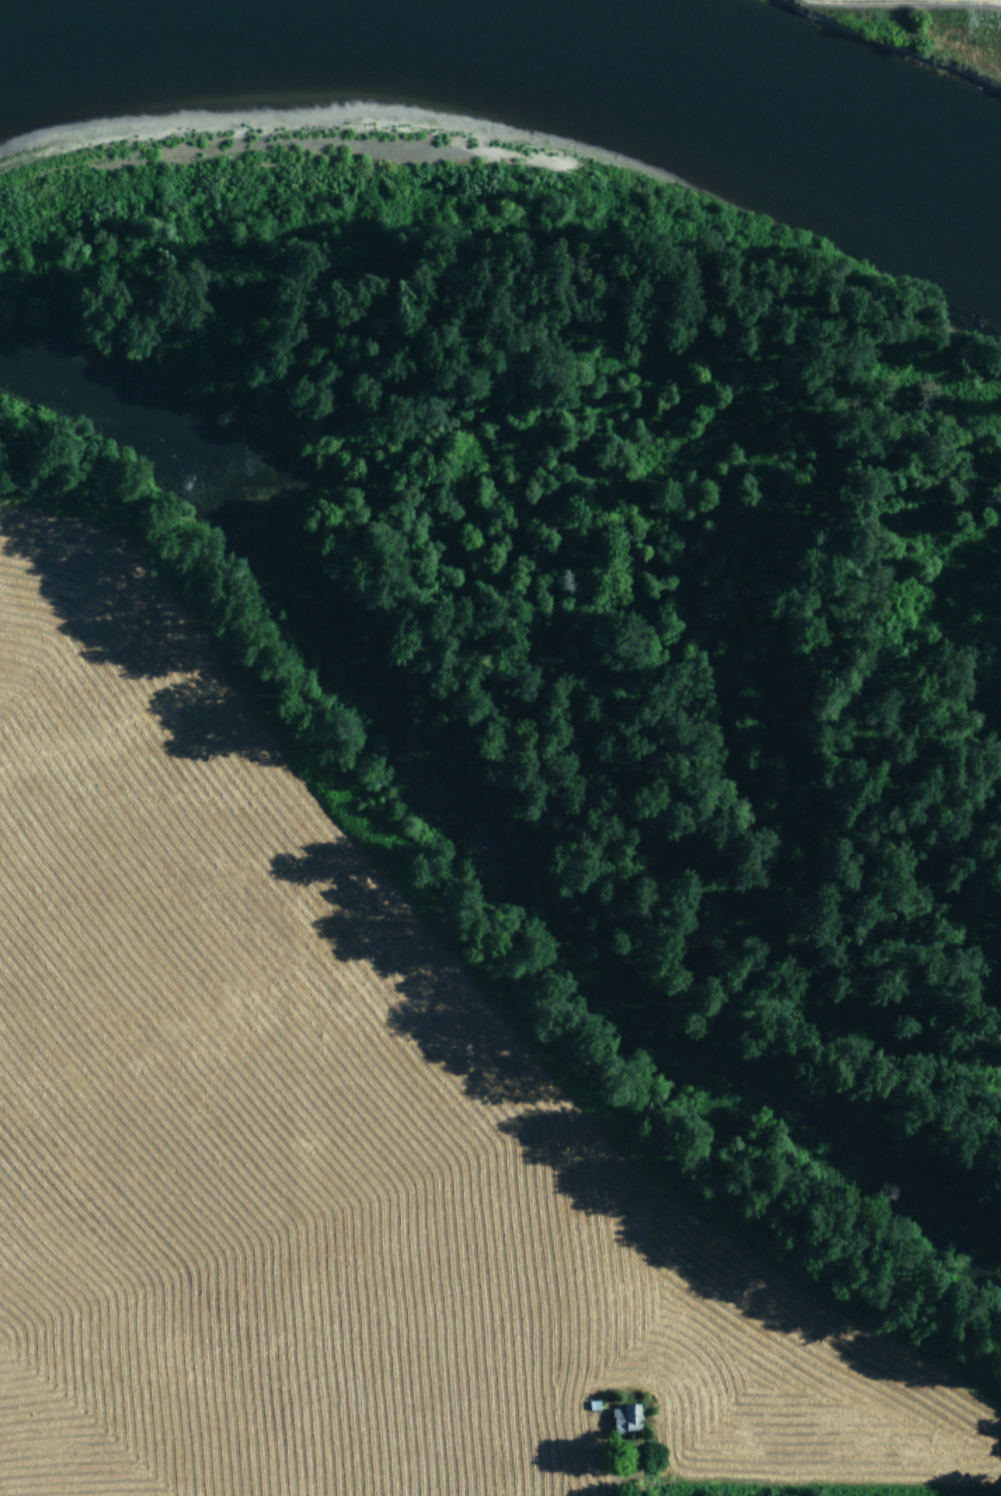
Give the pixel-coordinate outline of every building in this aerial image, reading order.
[(641,1430),(641,1402),(622,1403),(623,1407),(613,1407),(613,1431),(641,1430)]
